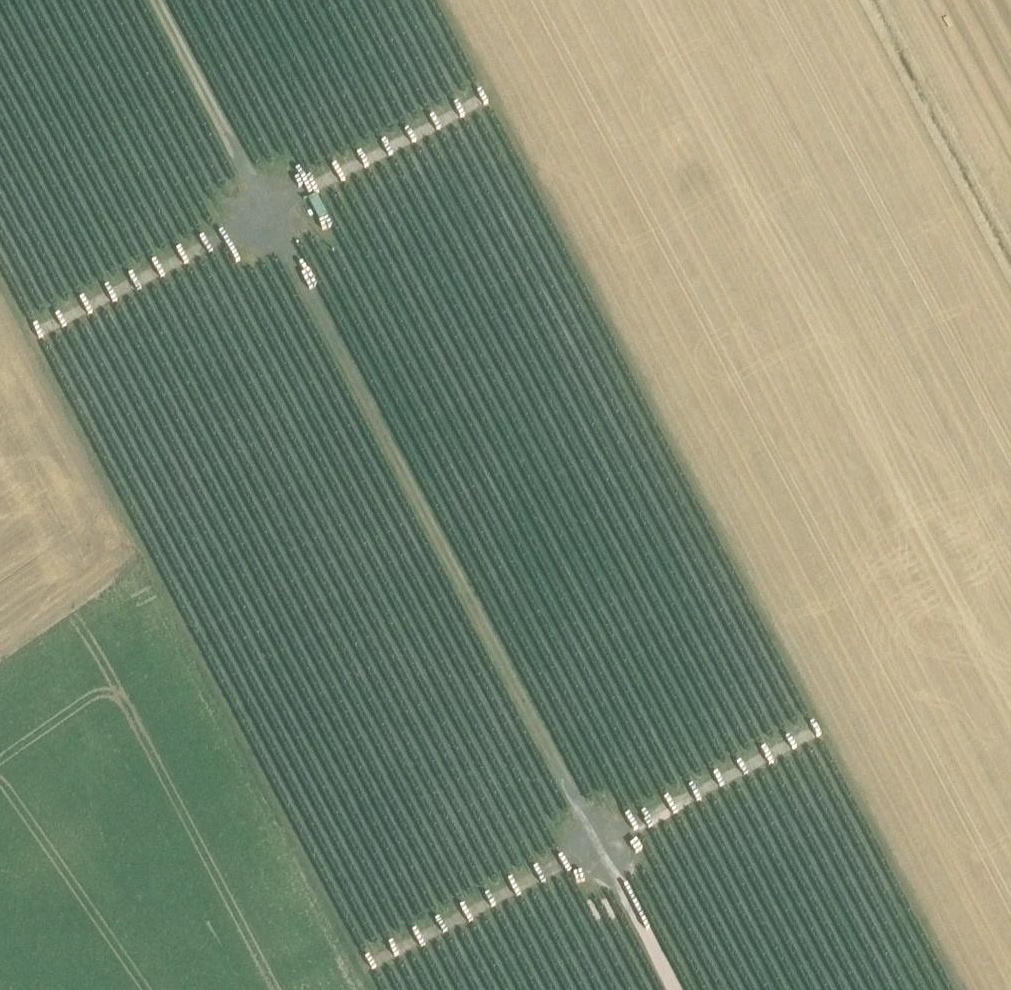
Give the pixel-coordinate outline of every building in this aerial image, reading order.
[(320,200),(311,205),(316,215),(325,210),(320,200)]
